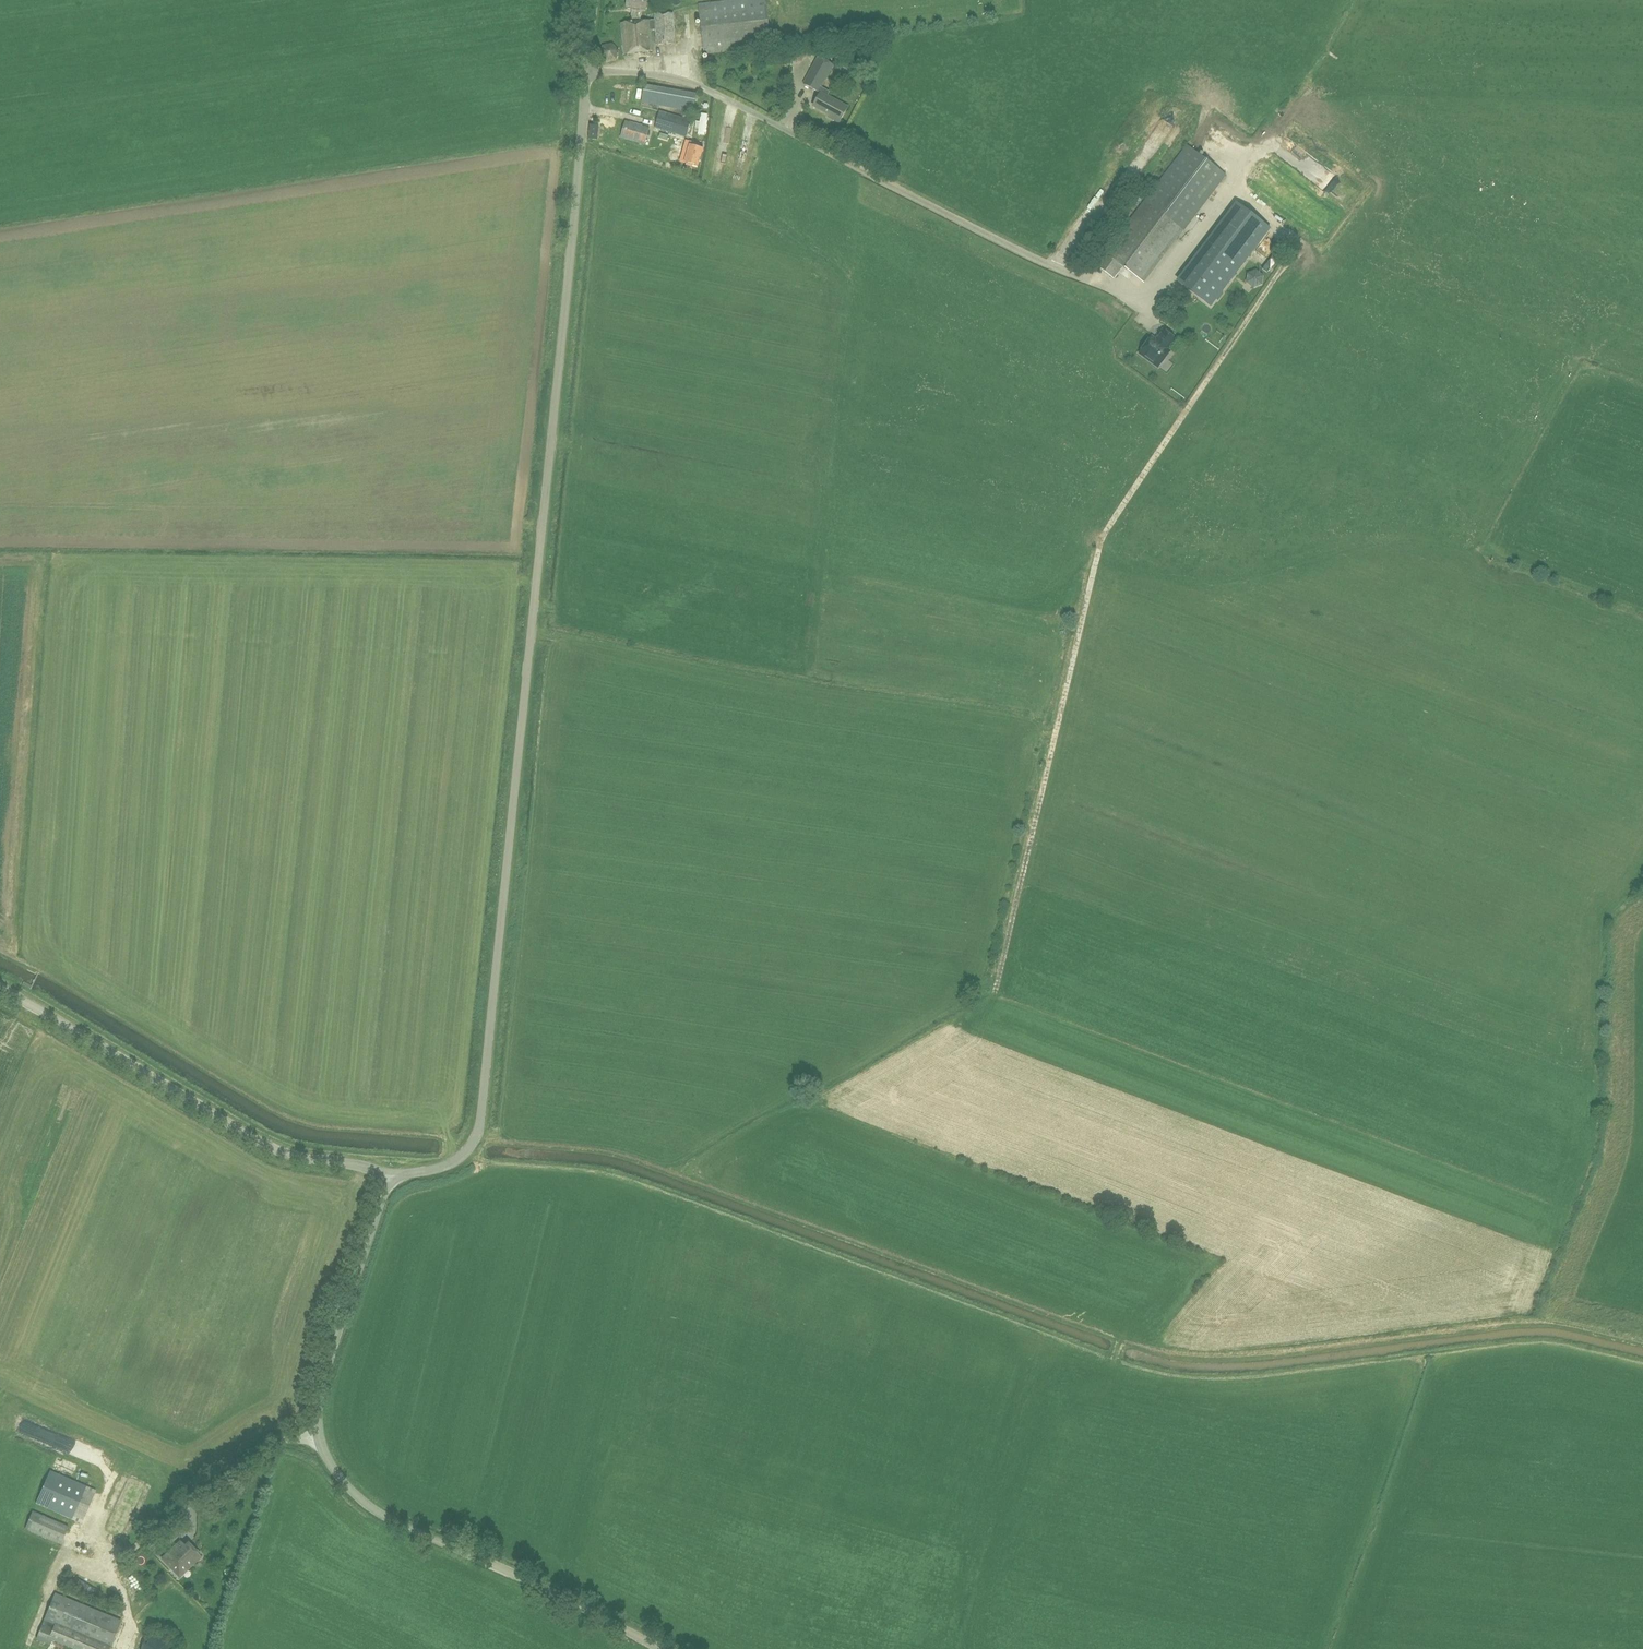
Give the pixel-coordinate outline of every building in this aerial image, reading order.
[(673,13),(654,14),(654,20),(639,20),(640,10),(646,10),(647,0),(628,0),(627,8),(632,9),(631,22),(621,23),(625,54),(653,51),(651,30),(655,30),(656,45),(674,44),(673,13)] [(704,54),(771,46),(765,0),(731,0),(698,4),(704,54)] [(677,10),(677,28),(687,27),(687,9),(677,10)] [(606,63),(616,60),(619,50),(611,43),(601,46),(599,55),(606,63)] [(818,56),(803,83),(821,93),(814,106),(830,114),(829,116),(840,122),(848,106),(828,95),(830,91),(822,87),(834,65),(818,56)] [(855,66),(842,58),(836,68),(850,75),(855,66)] [(692,88),(642,79),(639,97),(689,105),(692,88)] [(691,120),(660,111),(655,127),(686,136),(691,120)] [(649,128),(625,121),(620,137),(645,144),(649,128)] [(597,140),(598,126),(590,125),(589,139),(597,140)] [(1282,149),(1332,185),(1344,170),(1294,133),(1282,149)] [(713,149),(710,171),(720,173),(725,139),(724,139),(722,150),(713,149)] [(690,145),(686,162),(698,165),(703,146),(698,144),(697,147),(690,145)] [(1184,148),(1146,199),(1101,258),(1096,253),(1090,261),(1113,278),(1122,266),(1143,282),(1223,177),(1184,148)] [(1338,192),(1347,184),(1342,177),(1332,185),(1338,192)] [(1239,204),(1211,239),(1244,264),(1270,228),(1239,204)] [(1211,239),(1179,282),(1211,306),(1244,264),(1211,239)] [(1255,270),(1246,273),(1244,282),(1252,288),(1261,284),(1263,275),(1255,270)] [(1176,339),(1163,330),(1157,337),(1159,338),(1156,340),(1152,337),(1139,353),(1158,367),(1170,351),(1168,350),(1176,339)] [(58,1437),(63,1445),(69,1440),(59,1425),(48,1432),(53,1440),(58,1437)] [(95,1490),(50,1471),(36,1504),(81,1523),(95,1490)] [(67,1527),(32,1512),(25,1529),(60,1544),(67,1527)] [(201,1553),(195,1547),(193,1549),(188,1543),(178,1553),(173,1548),(162,1559),(171,1569),(173,1567),(179,1573),(186,1567),(188,1569),(201,1557),(199,1555),(201,1553)] [(120,1621),(55,1594),(36,1638),(49,1644),(51,1640),(72,1648),(109,1648),(110,1647),(120,1621)] [(169,1647),(167,1643),(164,1639),(159,1637),(154,1636),(150,1637),(146,1640),(143,1644),(141,1648),(169,1648),(169,1647)]
